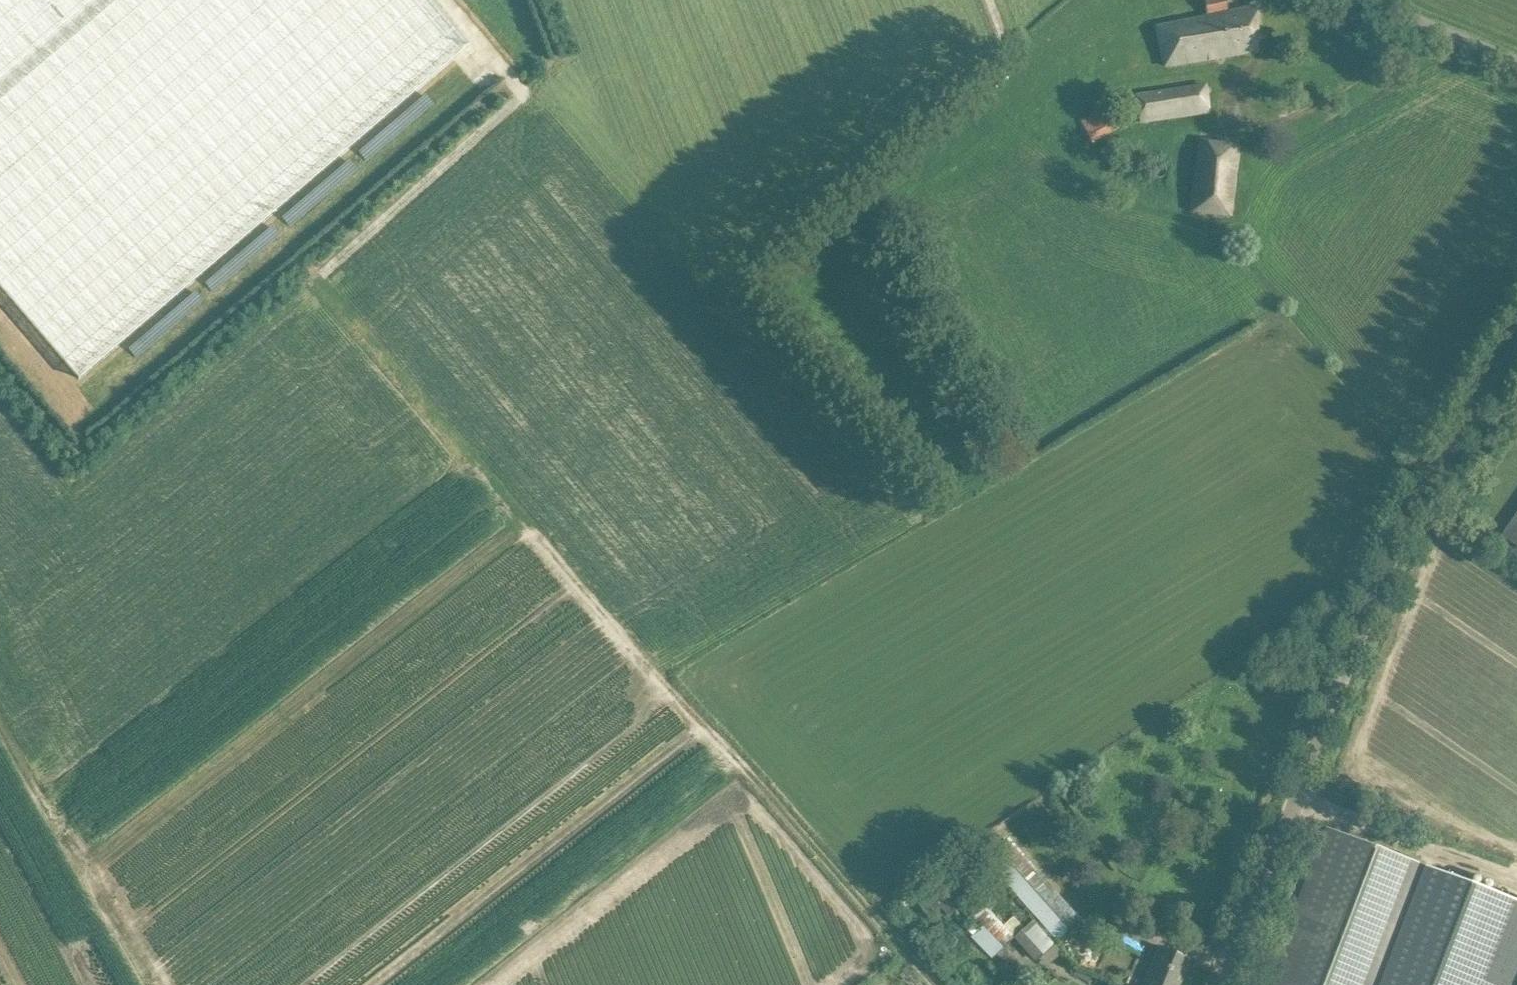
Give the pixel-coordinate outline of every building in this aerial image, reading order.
[(79,379),(469,46),(430,0),(0,0),(0,286),(79,379)] [(1241,7),(1227,10),(1225,0),(1203,0),(1207,14),(1154,26),(1163,68),(1257,54),(1256,7),(1241,7)] [(1207,83),(1155,91),(1136,93),(1140,125),(1211,114),(1207,83)] [(1120,128),(1108,105),(1080,119),(1093,143),(1120,128)] [(1197,146),(1195,161),(1201,162),(1194,212),(1230,217),(1239,153),(1238,153),(1239,146),(1219,143),(1205,142),(1204,147),(1197,146)] [(1516,546),(1516,517),(1503,537),(1516,546)] [(1516,973),(1516,898),(1430,866),(1356,838),(1348,835),(1329,828),(1269,984),(1513,984),(1516,973)] [(1080,924),(1005,839),(985,856),(1061,941),(1080,924)] [(1012,939),(971,894),(962,903),(984,925),(1004,947),(1012,939)] [(1054,944),(1032,919),(1023,928),(1014,917),(1004,925),(1036,960),(1054,944)] [(992,959),(1004,948),(1004,947),(984,925),(971,937),(991,959),(992,959)] [(1143,984),(1179,984),(1190,959),(1160,946),(1143,984)] [(1077,967),(1073,975),(1089,983),(1093,975),(1077,967)]
